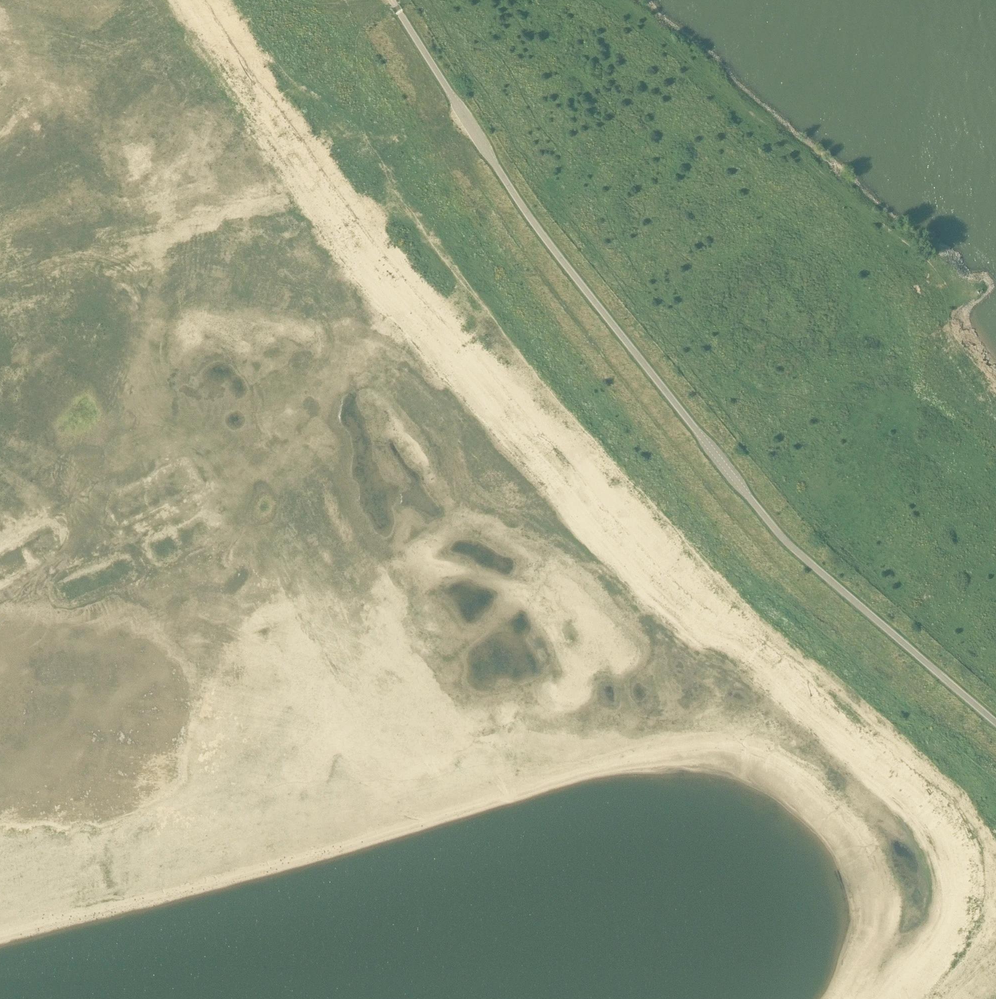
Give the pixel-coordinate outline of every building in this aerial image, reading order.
[(434,136),(451,152),(457,145),(439,130),(434,136)]
